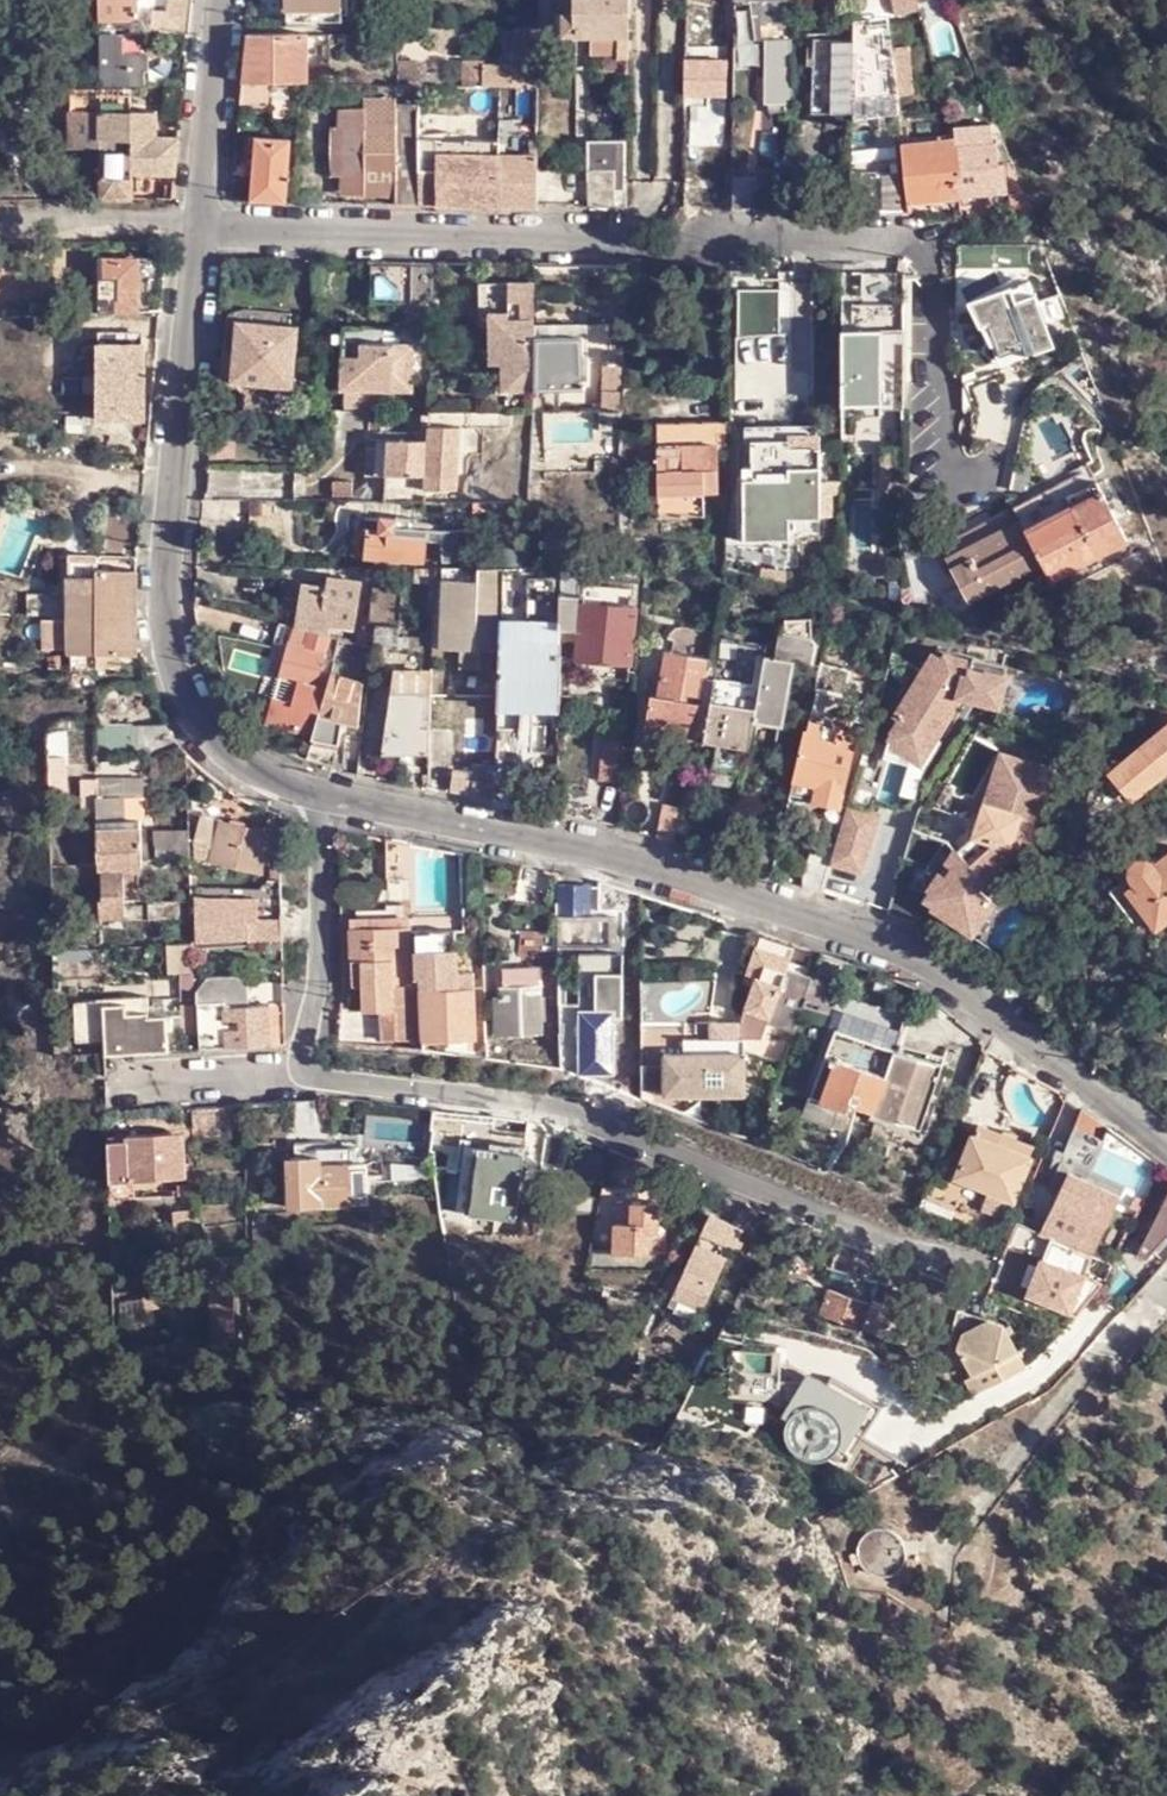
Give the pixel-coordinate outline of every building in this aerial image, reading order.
[(103,20),(140,19),(141,0),(103,0),(103,20)] [(152,31),(190,33),(193,0),(173,0),(172,18),(154,16),(152,31)] [(290,21),(345,22),(345,0),(290,0),(290,21)] [(578,0),(559,0),(559,12),(578,13),(578,0)] [(631,0),(578,0),(578,13),(578,33),(592,34),(620,35),(630,35),(631,0)] [(758,41),(766,40),(765,102),(767,102),(769,112),(791,112),(791,104),(795,104),(795,100),(795,95),(796,67),(796,39),(797,0),(754,0),(758,41)] [(897,11),(898,16),(925,16),(921,0),(895,0),(897,11)] [(578,13),(559,12),(554,13),(554,33),(578,33),(578,13)] [(386,14),(386,27),(403,27),(403,15),(386,14)] [(854,19),(854,25),(856,25),(857,33),(870,32),(870,24),(873,24),(873,20),(873,18),(854,19)] [(854,25),(854,39),(854,47),(854,71),(896,68),(896,65),(894,48),(892,23),(886,23),(882,23),(873,24),(870,24),(870,32),(857,33),(856,25),(854,25)] [(539,29),(517,28),(517,50),(510,50),(511,70),(502,70),(484,68),(484,87),(539,88),(539,29)] [(517,28),(501,28),(502,70),(511,70),(510,50),(517,50),(517,28)] [(309,34),(251,33),(246,82),(278,82),(304,82),(304,83),(310,83),(309,34)] [(620,54),(620,35),(592,34),(592,53),(620,54)] [(630,59),(630,35),(620,35),(620,54),(620,58),(630,59)] [(812,81),(812,94),(832,95),(832,113),(853,114),(853,100),(854,71),(854,47),(854,39),(813,39),(812,81)] [(103,42),(103,87),(118,88),(124,87),(141,87),(141,76),(144,76),(144,58),(124,58),(124,42),(103,42)] [(894,48),(896,65),(914,63),(911,47),(894,48)] [(730,58),(689,57),(688,94),(719,94),(728,94),(729,66),(730,58)] [(896,65),(896,68),(899,97),(916,94),(914,63),(896,65)] [(400,85),(423,85),(435,85),(435,66),(400,65),(400,85)] [(435,66),(435,85),(446,85),(445,76),(445,66),(435,66)] [(896,68),(854,71),(853,100),(899,97),(896,68)] [(278,82),(246,82),(245,100),(276,102),(277,98),(278,82)] [(303,98),(304,83),(304,82),(278,82),(277,98),(303,98)] [(103,87),(103,110),(159,114),(159,110),(134,110),(134,95),(141,95),(141,87),(124,87),(118,88),(103,87)] [(832,95),(812,94),(812,112),(832,113),(832,95)] [(853,100),(853,114),(853,117),(901,114),(899,97),(853,100)] [(366,126),(368,126),(368,115),(368,106),(346,106),(346,112),(345,174),(366,173),(366,126)] [(103,110),(103,152),(125,152),(133,153),(135,138),(158,138),(159,114),(103,110)] [(399,153),(421,154),(421,137),(422,112),(422,111),(390,110),(390,115),(391,127),(399,127),(399,153)] [(327,173),(345,174),(346,112),(328,112),(327,173)] [(368,126),(391,127),(390,115),(374,115),(368,115),(368,126)] [(421,196),(421,203),(468,204),(502,205),(502,152),(522,152),(539,152),(539,124),(516,124),(517,119),(499,119),(499,131),(499,138),(468,138),(468,141),(449,140),(445,140),(445,137),(421,137),(421,154),(421,196)] [(957,148),(962,196),(1008,191),(1006,163),(1000,164),(999,144),(995,144),(994,125),(956,129),(957,148)] [(390,174),(391,127),(368,126),(366,126),(366,173),(390,174)] [(397,203),(421,203),(421,196),(421,154),(399,153),(399,127),(391,127),(390,174),(390,183),(397,184),(397,195),(397,203)] [(268,152),(291,153),(292,145),(292,138),(253,135),(251,151),(255,151),(268,152)] [(127,193),(133,194),(134,172),(176,175),(178,163),(180,138),(158,138),(135,138),(133,153),(125,152),(127,193)] [(628,189),(629,182),(627,182),(628,140),(591,139),(589,206),(615,207),(615,188),(628,189)] [(909,200),(962,196),(957,148),(950,142),(904,146),(909,200)] [(289,185),(296,185),(299,145),(292,145),(291,153),(289,185)] [(255,151),(249,200),(264,201),(268,152),(255,151)] [(103,152),(103,194),(127,193),(125,152),(103,152)] [(264,201),(295,201),(296,185),(289,185),(291,153),(268,152),(264,201)] [(502,205),(509,205),(508,195),(507,196),(507,172),(522,172),(522,152),(502,152),(502,205)] [(509,205),(539,205),(539,152),(522,152),(522,172),(507,172),(507,196),(508,195),(509,205)] [(883,173),(852,172),(852,208),(851,208),(850,210),(882,212),(883,173)] [(346,194),(366,194),(366,184),(366,173),(345,174),(346,194)] [(390,183),(390,174),(366,173),(366,184),(390,185),(390,183)] [(366,194),(397,195),(397,184),(390,183),(390,185),(366,184),(366,194)] [(627,207),(628,189),(615,188),(615,207),(627,207)] [(1012,195),(1019,217),(1028,214),(1022,192),(1012,195)] [(103,257),(103,313),(121,312),(121,299),(141,299),(141,260),(103,256),(103,257)] [(141,260),(141,299),(140,306),(151,306),(154,306),(159,261),(141,260)] [(373,305),(435,306),(435,297),(436,263),(374,262),(373,305)] [(906,273),(907,264),(881,263),(881,272),(897,273),(906,273)] [(897,273),(881,272),(870,272),(869,302),(883,302),(896,302),(897,273)] [(538,324),(538,276),(514,277),(515,311),(493,312),(494,322),(495,359),(507,359),(507,387),(538,387),(537,336),(538,324)] [(484,323),(494,322),(493,312),(515,311),(514,277),(482,278),(484,323)] [(121,299),(121,312),(140,311),(140,306),(141,299),(121,299)] [(869,302),(865,302),(866,322),(883,322),(883,302),(869,302)] [(302,321),(239,315),(233,378),(245,379),(243,406),(293,410),(302,321)] [(416,323),(345,322),(345,339),(416,339),(416,323)] [(859,359),(846,360),(846,391),(859,392),(859,408),(885,408),(905,408),(905,322),(883,322),(866,322),(866,343),(859,343),(859,359)] [(537,336),(584,335),(584,323),(538,324),(537,336)] [(590,325),(591,343),(623,342),(624,325),(590,325)] [(538,387),(538,389),(586,388),(584,335),(537,336),(538,387)] [(416,339),(345,339),(344,387),(416,387),(416,339)] [(145,346),(100,346),(101,418),(146,417),(145,346)] [(604,391),(623,391),(623,365),(605,364),(604,391)] [(626,440),(626,411),(622,411),(622,400),(599,399),(599,410),(604,410),(604,428),(618,428),(618,440),(626,440)] [(905,408),(885,408),(885,424),(904,424),(905,408)] [(731,447),(731,421),(659,419),(659,446),(707,447),(718,447),(731,447)] [(464,425),(433,424),(431,439),(392,438),(390,475),(429,475),(429,488),(460,489),(464,425)] [(790,443),(790,426),(754,426),(753,473),(741,474),(741,538),(791,538),(791,517),(790,443)] [(381,438),(379,474),(390,475),(392,438),(381,438)] [(821,444),(790,443),(791,517),(820,517),(821,444)] [(707,447),(659,446),(659,454),(659,470),(659,495),(706,495),(707,447)] [(717,495),(718,447),(707,447),(706,495),(717,495)] [(904,492),(904,452),(877,451),(877,478),(883,478),(882,491),(904,492)] [(659,470),(659,454),(635,454),(635,470),(659,470)] [(947,566),(955,561),(954,559),(1029,519),(1034,528),(1079,506),(1074,495),(1104,480),(1097,466),(1088,471),(941,549),(947,566)] [(954,559),(955,561),(975,600),(1049,563),(1057,579),(1135,538),(1104,480),(1074,495),(1079,506),(1034,528),(1029,519),(954,559)] [(706,518),(706,495),(659,495),(659,518),(706,518)] [(372,528),(368,567),(379,567),(428,567),(433,521),(421,520),(422,517),(401,514),(401,517),(385,516),(384,530),(372,528)] [(438,525),(438,557),(469,557),(469,525),(438,525)] [(101,557),(101,568),(140,568),(140,557),(101,557)] [(892,569),(904,570),(904,559),(892,560),(892,569)] [(100,655),(100,667),(121,666),(121,654),(139,654),(140,568),(101,568),(100,655)] [(507,569),(482,568),(482,580),(447,578),(444,643),(504,646),(504,640),(505,620),(507,569)] [(531,576),(529,621),(555,622),(557,576),(531,576)] [(296,626),(331,634),(333,624),(359,628),(366,583),(328,577),(326,587),(303,584),(300,599),(296,626)] [(723,593),(724,581),(710,579),(709,591),(723,593)] [(901,601),(901,584),(890,583),(890,601),(901,601)] [(588,584),(588,593),(587,603),(640,608),(641,590),(588,584)] [(588,593),(566,592),(565,622),(565,630),(583,631),(579,675),(632,679),(640,608),(587,603),(588,593)] [(838,599),(828,596),(823,620),(833,622),(838,599)] [(296,626),(300,599),(285,597),(281,622),(282,623),(286,624),(296,626)] [(785,635),(782,648),(782,652),(777,652),(776,658),(798,662),(817,665),(820,645),(814,637),(814,618),(790,618),(790,632),(785,635)] [(529,621),(505,620),(504,640),(565,642),(565,630),(565,622),(555,622),(529,621)] [(286,624),(282,623),(276,644),(290,648),(283,675),(302,680),(296,702),(276,697),(270,719),(317,733),(331,688),(319,684),(335,635),(331,634),(296,626),(286,624)] [(376,623),(374,644),(382,646),(400,649),(401,637),(401,625),(376,623)] [(401,637),(400,649),(426,651),(426,639),(401,637)] [(502,700),(563,703),(565,642),(504,640),(504,646),(502,700)] [(374,644),(370,644),(367,643),(364,661),(379,663),(382,646),(374,644)] [(769,657),(771,647),(744,643),(741,661),(723,659),(719,680),(763,687),(769,658),(769,657)] [(782,648),(771,647),(769,657),(776,658),(777,652),(782,652),(782,648)] [(712,678),(715,661),(667,650),(659,694),(703,703),(707,703),(712,678)] [(1015,667),(954,652),(937,677),(928,672),(899,716),(904,719),(894,734),(886,758),(919,767),(964,696),(1005,706),(1019,709),(1038,681),(1013,674),(1015,667)] [(776,658),(769,657),(769,658),(763,687),(758,720),(785,725),(798,662),(776,658)] [(369,668),(339,661),(336,673),(366,682),(369,668)] [(323,715),(350,721),(362,724),(368,683),(366,682),(336,673),(334,679),(331,688),(323,715)] [(434,691),(435,679),(388,677),(388,689),(434,691)] [(708,739),(719,680),(712,678),(707,703),(701,737),(708,739)] [(763,687),(719,680),(708,739),(723,741),(718,765),(748,771),(758,720),(763,687)] [(432,755),(434,691),(388,689),(384,752),(432,755)] [(874,705),(817,691),(808,732),(822,736),(826,723),(843,728),(839,740),(851,743),(857,721),(869,724),(874,705)] [(703,703),(659,694),(654,694),(650,720),(699,729),(703,703)] [(317,733),(316,739),(343,746),(350,721),(323,715),(317,733)] [(808,732),(793,794),(841,805),(856,744),(851,743),(839,740),(843,728),(826,723),(822,736),(808,732)] [(136,726),(137,752),(155,751),(166,744),(179,739),(169,725),(164,725),(136,726)] [(101,731),(102,754),(137,752),(136,726),(101,727),(101,731)] [(1118,759),(1110,771),(1115,777),(1111,781),(1125,797),(1130,793),(1131,794),(1142,785),(1146,790),(1166,774),(1166,726),(1126,758),(1118,759)] [(629,782),(633,740),(608,738),(604,780),(629,782)] [(1088,766),(1094,750),(1075,744),(1070,760),(1088,766)] [(990,803),(1000,806),(1012,769),(1035,776),(1039,762),(1006,752),(990,803)] [(980,835),(963,851),(964,852),(987,883),(1018,854),(1023,840),(1035,843),(1058,768),(1039,762),(1035,776),(1012,769),(1000,806),(990,803),(980,835)] [(475,795),(497,800),(499,765),(476,764),(475,795)] [(1142,785),(1131,794),(1134,799),(1146,790),(1142,785)] [(256,803),(234,793),(226,822),(249,828),(256,803)] [(102,798),(103,821),(130,821),(129,798),(102,798)] [(658,837),(681,844),(688,807),(667,803),(658,837)] [(834,862),(865,872),(883,814),(852,804),(834,862)] [(921,814),(907,860),(940,870),(954,824),(921,814)] [(214,864),(216,858),(226,822),(202,815),(200,835),(200,860),(214,864)] [(103,821),(103,831),(146,829),(145,820),(130,821),(103,821)] [(249,828),(226,822),(216,858),(264,872),(274,841),(275,835),(249,828)] [(104,864),(104,868),(128,868),(143,868),(146,868),(146,829),(103,831),(104,864)] [(158,857),(182,857),(182,849),(194,849),(193,830),(157,831),(158,857)] [(413,844),(390,840),(390,880),(403,880),(403,893),(414,893),(413,844)] [(283,881),(282,843),(274,841),(264,872),(263,875),(268,877),(283,881)] [(825,892),(836,854),(816,848),(808,870),(805,885),(825,892)] [(182,857),(194,856),(194,849),(182,849),(182,857)] [(987,883),(964,852),(957,857),(933,892),(930,897),(930,899),(930,901),(932,904),(934,905),(975,932),(991,943),(1012,912),(980,891),(987,883)] [(1131,891),(1160,931),(1166,926),(1166,861),(1160,866),(1156,863),(1148,861),(1140,864),(1135,870),(1135,878),(1138,885),(1131,891)] [(129,915),(129,921),(147,920),(147,904),(129,905),(129,897),(129,875),(128,868),(104,868),(105,916),(129,915)] [(129,875),(129,897),(144,896),(143,874),(129,875)] [(267,899),(283,898),(283,881),(268,877),(267,899)] [(589,882),(556,883),(557,917),(590,916),(589,882)] [(890,915),(920,927),(934,905),(932,904),(930,901),(930,899),(930,897),(933,892),(900,883),(890,915)] [(236,915),(236,899),(200,900),(200,916),(236,915)] [(236,919),(251,919),(250,899),(236,899),(236,915),(236,919)] [(153,920),(195,919),(195,902),(152,903),(153,920)] [(105,916),(105,933),(129,933),(129,921),(129,915),(105,916)] [(201,939),(245,939),(245,928),(236,928),(236,919),(236,915),(200,916),(201,939)] [(252,939),(252,943),(285,942),(284,918),(251,919),(252,939)] [(245,939),(252,939),(251,919),(236,919),(236,928),(245,928),(245,939)] [(356,987),(364,987),(395,986),(416,986),(415,927),(354,928),(356,987)] [(797,1030),(816,975),(792,967),(799,945),(774,937),(769,952),(760,948),(741,1003),(773,1015),(771,1020),(797,1030)] [(430,1043),(462,1040),(478,1040),(476,987),(456,988),(456,974),(459,975),(458,942),(417,941),(418,977),(424,977),(424,990),(426,1043),(430,1043)] [(196,944),(179,945),(179,964),(196,964),(196,946),(196,944)] [(625,1019),(624,955),(583,955),(583,1012),(580,1012),(581,1060),(587,1060),(587,1078),(618,1078),(617,1019),(625,1019)] [(845,962),(827,955),(823,966),(840,974),(845,962)] [(505,971),(505,985),(505,997),(497,997),(498,1035),(543,1034),(543,1022),(557,1021),(557,998),(542,999),(542,984),(541,969),(505,971)] [(456,988),(476,987),(476,973),(459,975),(456,974),(456,988)] [(184,1003),(197,1002),(196,975),(184,975),(184,1003)] [(200,999),(201,1048),(217,1048),(282,1045),(281,1021),(273,1021),(272,1004),(252,1005),(251,990),(251,985),(246,979),(238,977),(212,978),(200,991),(200,999)] [(364,987),(364,991),(395,995),(395,986),(364,987)] [(399,995),(416,997),(416,986),(395,986),(395,995),(399,995)] [(395,995),(364,991),(366,1014),(380,1013),(380,1040),(418,1040),(416,997),(399,995),(395,995)] [(107,997),(107,1006),(154,1004),(154,996),(107,997)] [(184,1003),(183,1003),(184,1033),(188,1032),(198,1032),(197,1002),(184,1003)] [(107,1006),(108,1053),(172,1049),(171,1026),(154,1026),(154,1008),(154,1004),(107,1006)] [(280,1004),(272,1004),(273,1021),(281,1021),(280,1004)] [(154,1026),(171,1026),(170,1008),(154,1008),(154,1026)] [(732,1038),(684,1039),(684,1053),(665,1053),(665,1067),(665,1095),(747,1095),(746,1059),(746,1020),(732,1021),(732,1032),(732,1038)] [(732,1021),(684,1021),(684,1032),(684,1039),(732,1038),(732,1032),(732,1021)] [(828,1054),(838,1059),(887,1076),(895,1052),(838,1030),(828,1054)] [(188,1032),(188,1049),(198,1048),(198,1034),(198,1032),(188,1032)] [(684,1039),(684,1032),(659,1032),(659,1067),(665,1067),(665,1053),(684,1053),(684,1039)] [(430,1043),(430,1051),(463,1055),(462,1040),(430,1043)] [(488,1058),(488,1043),(476,1043),(476,1057),(488,1058)] [(838,1059),(822,1100),(850,1110),(852,1104),(874,1112),(872,1117),(922,1130),(945,1065),(895,1052),(887,1076),(838,1059)] [(813,1095),(822,1100),(838,1059),(828,1054),(813,1095)] [(850,1110),(822,1100),(813,1095),(805,1116),(843,1129),(850,1110)] [(1070,1097),(1066,1103),(1050,1144),(1069,1152),(1071,1148),(1081,1152),(1092,1157),(1102,1130),(1094,1119),(1084,1117),(1081,1115),(1077,1112),(1079,1109),(1080,1105),(1070,1097)] [(322,1102),(300,1103),(302,1136),(324,1136),(322,1102)] [(251,1106),(195,1110),(196,1139),(251,1136),(251,1106)] [(434,1154),(443,1156),(435,1110),(433,1131),(437,1131),(434,1154)] [(435,1110),(443,1156),(448,1156),(448,1158),(503,1165),(507,1140),(491,1138),(495,1116),(435,1110)] [(979,1125),(975,1136),(1031,1159),(1036,1147),(979,1125)] [(111,1136),(114,1199),(136,1198),(136,1180),(189,1178),(187,1142),(175,1142),(175,1131),(111,1136)] [(175,1142),(187,1142),(187,1131),(175,1131),(175,1142)] [(1031,1159),(975,1136),(958,1178),(983,1188),(980,1196),(989,1199),(985,1210),(1008,1219),(1031,1159)] [(567,1139),(561,1175),(569,1176),(574,1140),(567,1139)] [(360,1168),(359,1149),(359,1148),(331,1149),(324,1150),(324,1151),(324,1158),(325,1167),(354,1166),(354,1169),(360,1168)] [(356,1206),(354,1169),(354,1166),(325,1167),(324,1158),(304,1159),(298,1160),(298,1161),(293,1161),(295,1208),(356,1206)] [(1106,1190),(1098,1186),(1070,1173),(1043,1231),(1053,1236),(1095,1257),(1099,1247),(1128,1187),(1111,1178),(1106,1190)] [(1104,1175),(1098,1186),(1106,1190),(1111,1178),(1104,1175)] [(166,1179),(167,1196),(193,1195),(192,1180),(166,1179)] [(622,1189),(621,1200),(660,1201),(660,1190),(622,1189)] [(926,1198),(922,1210),(932,1214),(936,1202),(926,1198)] [(617,1254),(650,1255),(650,1234),(660,1235),(661,1202),(660,1201),(621,1200),(620,1201),(617,1254)] [(936,1202),(932,1214),(953,1222),(958,1212),(936,1202)] [(1146,1246),(1146,1247),(1146,1250),(1147,1251),(1149,1252),(1152,1252),(1154,1250),(1166,1236),(1166,1205),(1146,1246)] [(197,1226),(196,1211),(178,1213),(180,1229),(197,1226)] [(745,1231),(712,1215),(673,1299),(703,1313),(732,1251),(735,1253),(745,1231)] [(1010,1245),(1015,1234),(1002,1229),(998,1241),(1010,1245)] [(650,1234),(650,1255),(669,1256),(669,1236),(660,1235),(650,1234)] [(1095,1257),(1053,1236),(1040,1264),(1038,1263),(1027,1284),(1030,1286),(1026,1292),(1072,1315),(1103,1284),(1086,1275),(1095,1257)] [(318,1270),(316,1258),(302,1259),(303,1271),(318,1270)] [(832,1290),(824,1314),(909,1344),(912,1334),(917,1336),(922,1321),(832,1290)] [(239,1291),(213,1291),(212,1347),(239,1348),(239,1291)] [(169,1307),(167,1295),(148,1299),(150,1312),(169,1307)] [(1005,1324),(959,1311),(950,1349),(959,1351),(975,1377),(1022,1350),(1005,1324)] [(975,1377),(968,1381),(975,1397),(1031,1364),(1022,1350),(975,1377)] [(871,1407),(811,1372),(788,1414),(815,1430),(805,1448),(846,1472),(865,1439),(856,1434),(861,1427),(871,1407)] [(870,1432),(861,1427),(856,1434),(865,1439),(870,1432)] [(905,1562),(907,1554),(906,1546),(903,1539),(898,1533),(891,1530),(884,1528),(876,1529),(869,1532),(863,1538),(859,1545),(858,1553),(860,1562),(864,1569),(871,1574),(879,1577),(887,1576),(895,1574),(901,1568),(905,1562)]
